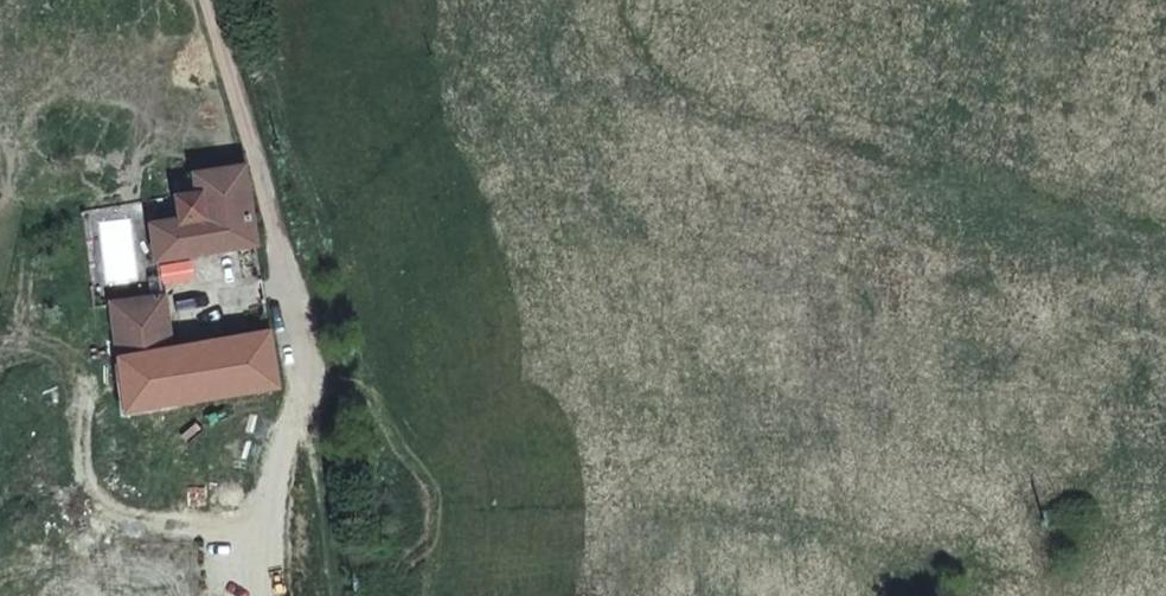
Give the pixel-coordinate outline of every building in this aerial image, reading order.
[(256,195),(248,167),(202,171),(204,193),(180,195),(182,211),(206,208),(206,199),(256,195)] [(215,235),(259,230),(256,205),(256,195),(206,199),(206,208),(182,211),(154,214),(157,241),(215,235)] [(114,298),(118,339),(165,334),(162,292),(114,298)]
